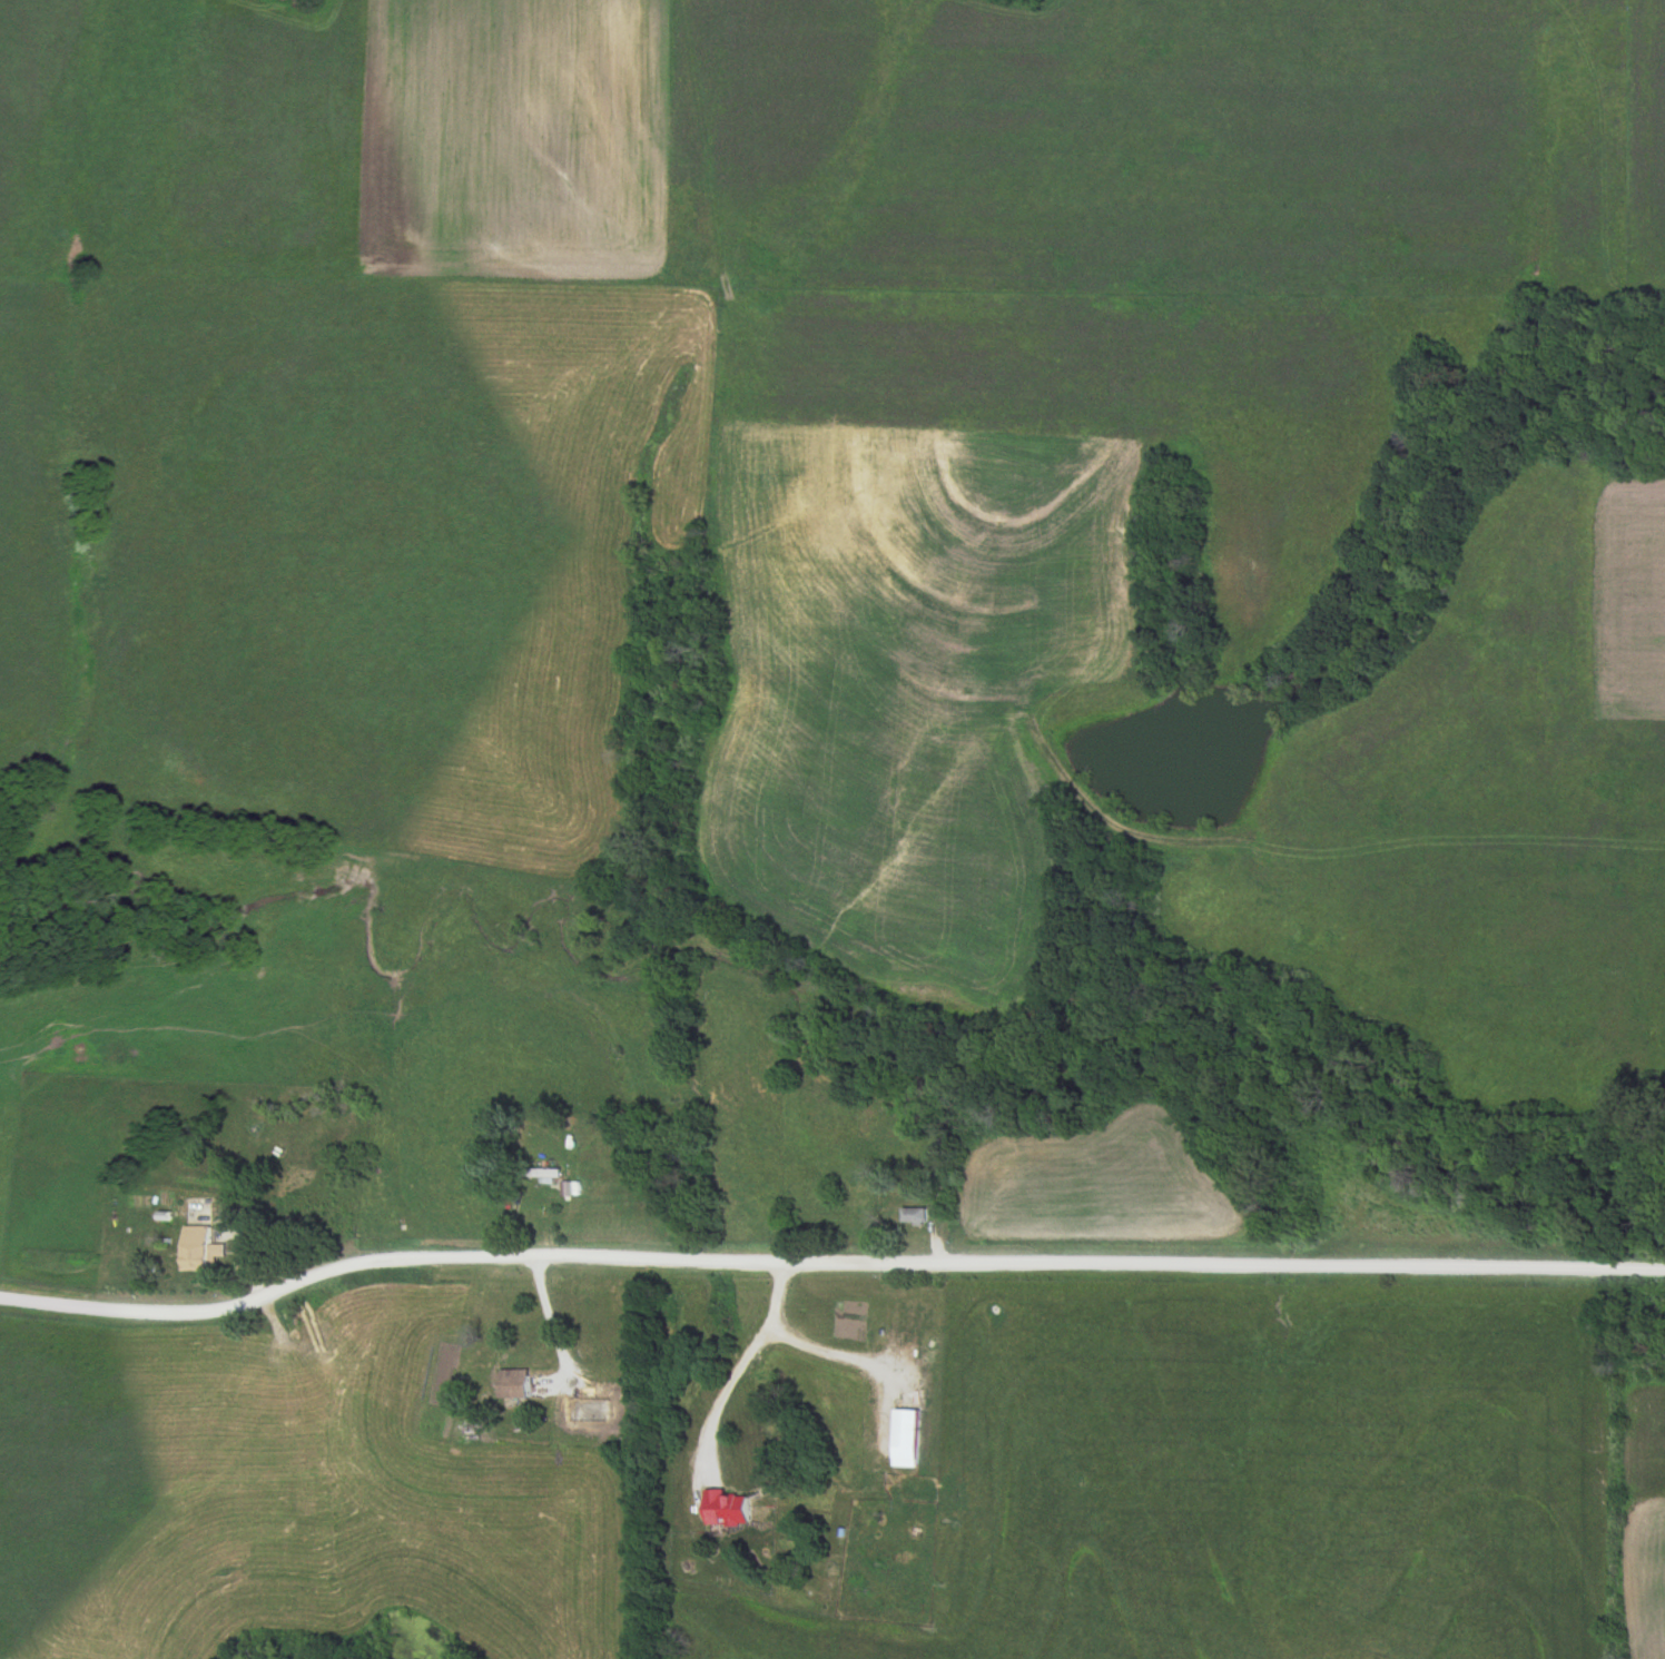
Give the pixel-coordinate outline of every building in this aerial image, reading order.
[(928,1208),(904,1208),(904,1227),(928,1227),(928,1208)] [(215,1227),(185,1227),(184,1272),(214,1272),(215,1227)] [(531,1400),(531,1371),(501,1371),(501,1400),(531,1400)] [(919,1450),(919,1411),(895,1411),(895,1450),(919,1450)] [(460,1435),(478,1435),(478,1424),(461,1423),(460,1435)] [(707,1526),(751,1525),(750,1492),(707,1492),(707,1526)]
